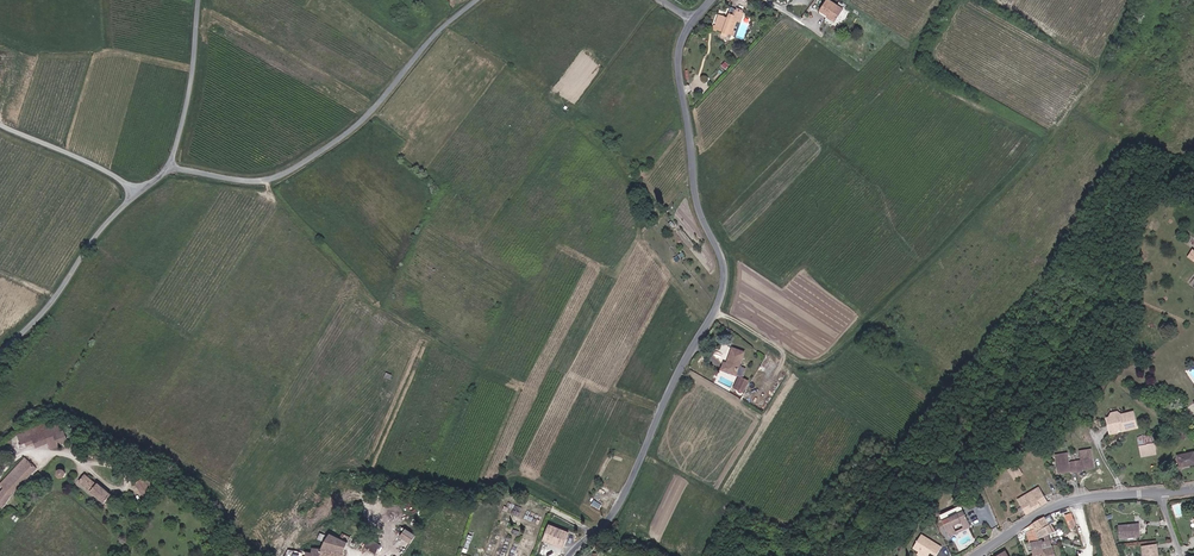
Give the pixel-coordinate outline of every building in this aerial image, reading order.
[(836,6),(838,4),(831,0),(825,0),(820,8),(828,13),(827,15),(830,16),(836,6)] [(737,19),(732,17),(736,8),(731,6),(727,16),(722,14),(718,24),(717,24),(716,26),(716,27),(732,33),(737,19)] [(836,6),(830,16),(836,19),(837,19),(842,10),(836,6)] [(744,38),(747,24),(740,23),(739,27),(737,27),(735,37),(744,38)] [(734,346),(731,355),(729,362),(725,360),(724,362),(722,367),(744,374),(747,365),(740,364),(745,350),(734,346)] [(729,362),(731,355),(716,348),(713,350),(724,362),(725,360),(729,362)] [(749,379),(744,376),(738,385),(744,388),(749,379)] [(1134,412),(1108,418),(1112,434),(1138,427),(1134,412)] [(1176,417),(1172,421),(1179,430),(1184,426),(1176,417)] [(12,435),(14,440),(44,426),(42,422),(12,435)] [(44,426),(14,440),(17,445),(20,444),(21,447),(29,443),(40,438),(42,442),(45,447),(63,439),(58,430),(56,431),(52,423),(44,426)] [(1156,453),(1151,434),(1137,437),(1141,456),(1156,453)] [(31,447),(42,442),(40,438),(29,443),(31,447)] [(1067,461),(1066,456),(1054,464),(1056,472),(1068,470),(1068,472),(1080,470),(1080,468),(1092,467),(1090,448),(1077,450),(1078,459),(1067,461)] [(1177,454),(1180,466),(1193,463),(1193,460),(1192,450),(1177,454)] [(1054,464),(1066,456),(1066,452),(1053,453),(1054,464)] [(5,497),(31,469),(19,458),(0,479),(0,504),(5,497)] [(1014,475),(1018,473),(1022,471),(1016,460),(1008,464),(1014,475)] [(60,469),(58,468),(56,468),(54,469),(53,470),(53,472),(53,473),(54,475),(55,476),(56,477),(58,477),(59,477),(60,476),(61,474),(61,473),(61,470),(60,469)] [(76,481),(100,500),(106,493),(81,473),(76,481)] [(106,493),(100,500),(107,505),(113,496),(94,480),(93,482),(82,473),(81,473),(106,493)] [(144,494),(152,487),(144,477),(136,483),(144,494)] [(1035,503),(1044,499),(1036,483),(1017,494),(1024,510),(1035,503)] [(957,515),(964,511),(962,506),(955,509),(957,515)] [(957,515),(955,509),(940,516),(942,521),(957,515)] [(964,511),(957,515),(960,521),(963,529),(970,526),(964,511)] [(1072,513),(1066,515),(1069,521),(1074,519),(1072,513)] [(960,521),(957,515),(942,521),(949,535),(956,532),(952,525),(960,521)] [(1026,526),(1033,550),(1051,546),(1046,535),(1053,532),(1043,516),(1026,526)] [(1117,521),(1118,533),(1139,531),(1138,518),(1117,521)] [(547,523),(541,539),(561,547),(567,531),(547,523)] [(401,536),(411,543),(417,535),(407,528),(401,536)] [(350,536),(344,533),(341,539),(331,534),(322,550),(313,548),(312,555),(344,555),(344,551),(350,536)] [(326,541),(328,535),(320,533),(319,539),(326,541)] [(928,555),(934,555),(941,545),(922,533),(914,546),(920,550),(929,555),(928,555)] [(370,538),(366,547),(376,553),(381,544),(370,538)] [(1140,539),(1143,555),(1145,555),(1146,555),(1157,555),(1154,538),(1140,539)] [(1033,550),(1033,555),(1034,555),(1045,555),(1045,554),(1052,552),(1051,546),(1033,550)]
